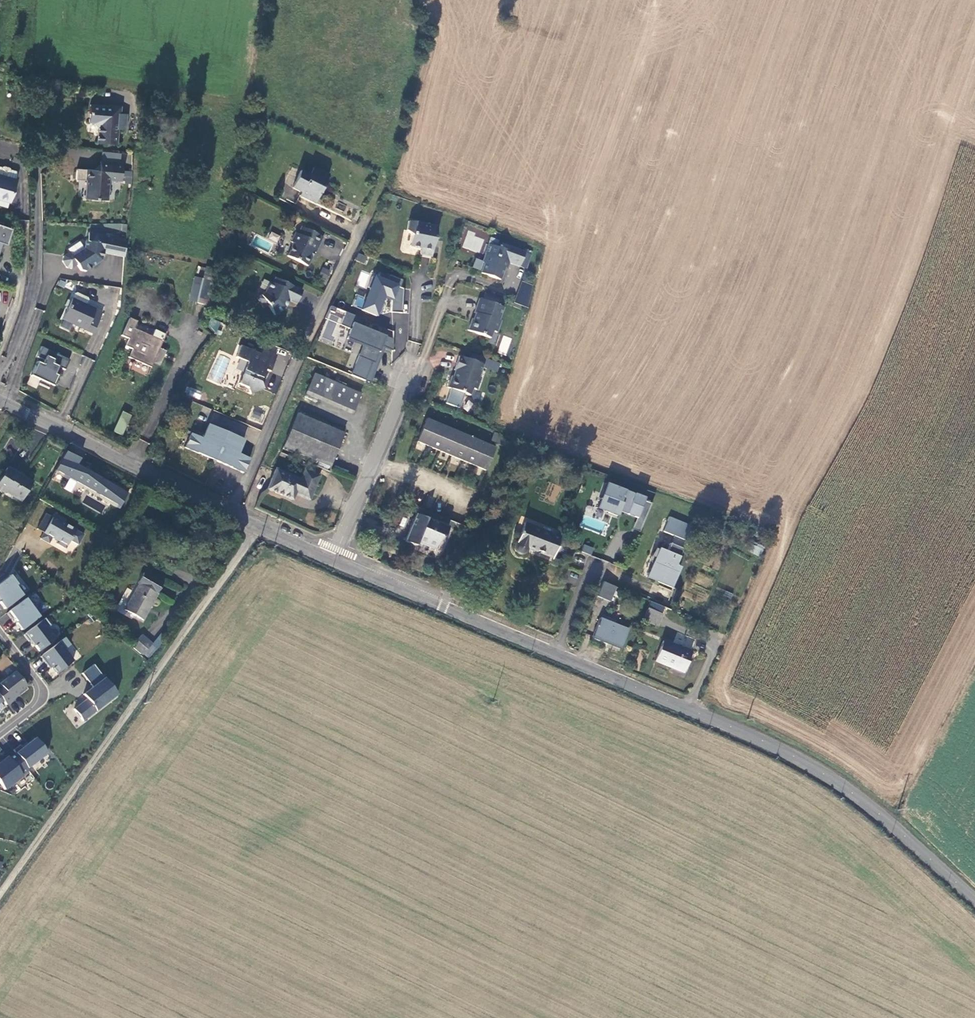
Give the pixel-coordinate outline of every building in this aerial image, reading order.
[(97,126),(96,142),(116,144),(117,129),(119,113),(119,110),(106,108),(106,106),(89,104),(88,122),(94,122),(97,126)] [(127,114),(119,113),(117,129),(125,130),(127,114)] [(121,181),(122,163),(100,161),(99,170),(86,169),(85,180),(86,180),(85,198),(106,200),(108,180),(121,181)] [(9,201),(15,180),(17,174),(15,171),(10,170),(9,167),(4,166),(1,167),(0,167),(0,199),(9,201)] [(301,171),(292,188),(301,193),(300,196),(315,204),(329,175),(314,167),(310,175),(301,171)] [(437,227),(408,221),(407,231),(412,235),(410,246),(421,248),(420,254),(432,256),(437,227)] [(0,225),(0,242),(3,243),(7,244),(12,229),(0,225)] [(315,253),(323,238),(302,227),(298,235),(296,233),(291,242),(294,244),(287,257),(308,267),(312,258),(309,257),(312,252),(315,253)] [(479,253),(485,238),(468,231),(462,247),(479,253)] [(104,252),(125,256),(126,240),(107,237),(107,235),(89,232),(87,240),(86,240),(84,247),(72,256),(70,251),(64,255),(63,261),(67,267),(72,268),(77,264),(81,270),(86,271),(102,260),(104,252)] [(501,245),(500,248),(488,244),(485,254),(486,254),(483,262),(484,265),(481,273),(500,280),(505,268),(504,268),(506,261),(520,266),(525,252),(507,246),(507,247),(501,245)] [(525,252),(520,266),(527,269),(532,255),(525,252)] [(357,253),(355,260),(365,263),(367,255),(357,253)] [(322,267),(319,275),(328,278),(330,270),(322,267)] [(217,271),(205,268),(196,302),(209,305),(217,271)] [(279,306),(277,303),(281,297),(290,301),(296,288),(269,275),(267,281),(264,280),(259,290),(251,296),(258,306),(262,303),(268,313),(279,306)] [(390,312),(401,313),(403,290),(400,288),(403,281),(389,275),(386,283),(373,277),(368,289),(370,290),(361,310),(376,317),(384,297),(391,300),(390,312)] [(74,293),(72,299),(86,305),(89,300),(88,298),(76,293),(74,293)] [(364,300),(356,298),(354,306),(362,308),(364,300)] [(86,305),(72,299),(63,320),(93,333),(102,313),(86,305)] [(504,308),(480,299),(475,313),(477,314),(475,320),(472,319),(468,330),(491,338),(493,331),(497,333),(502,321),(500,320),(504,308)] [(354,376),(371,383),(384,348),(393,351),(393,339),(386,337),(364,328),(366,321),(346,313),(341,326),(349,329),(346,339),(362,346),(358,357),(361,358),(354,376)] [(129,358),(151,368),(153,362),(159,365),(165,351),(160,348),(166,335),(155,330),(152,337),(134,329),(137,322),(130,318),(122,336),(129,339),(125,346),(132,349),(129,358)] [(207,324),(215,334),(220,323),(210,319),(207,324)] [(505,355),(512,338),(504,335),(497,352),(505,355)] [(263,389),(260,383),(266,370),(270,372),(276,358),(263,352),(261,355),(241,346),(236,358),(248,363),(239,384),(248,388),(250,395),(263,389)] [(65,370),(69,360),(41,347),(37,358),(44,361),(42,365),(37,362),(30,376),(40,381),(39,384),(49,389),(50,385),(53,387),(61,369),(65,370)] [(221,384),(229,358),(216,354),(208,379),(221,384)] [(473,354),(471,358),(485,363),(484,365),(483,367),(497,372),(500,364),(473,354)] [(484,365),(460,356),(454,370),(457,371),(454,377),(452,376),(448,388),(470,396),(473,388),(477,390),(482,378),(480,377),(483,367),(484,365)] [(307,392),(353,412),(360,394),(314,374),(307,392)] [(189,386),(186,392),(197,398),(200,393),(189,386)] [(114,432),(124,435),(131,414),(121,411),(114,432)] [(330,467),(345,432),(335,428),(334,430),(297,415),(284,447),(330,467)] [(486,471),(496,448),(427,419),(417,442),(486,471)] [(244,473),(250,459),(238,454),(244,440),(209,425),(205,434),(203,439),(195,435),(191,434),(185,448),(244,473)] [(509,449),(513,440),(494,433),(491,442),(509,449)] [(80,458),(66,451),(56,469),(123,507),(131,492),(78,463),(80,458)] [(22,501),(32,483),(7,468),(0,479),(0,489),(5,492),(5,491),(22,501)] [(312,493),(320,476),(305,470),(301,480),(275,470),(267,490),(292,500),(295,494),(298,487),(312,493)] [(636,517),(643,501),(644,498),(633,494),(632,496),(623,493),(624,491),(605,483),(599,497),(598,497),(597,500),(598,501),(595,507),(616,516),(619,510),(636,517)] [(298,487),(295,494),(309,500),(312,493),(298,487)] [(51,516),(46,513),(37,529),(43,532),(40,538),(47,542),(51,537),(56,540),(55,543),(64,548),(69,540),(76,544),(82,534),(62,523),(64,519),(53,513),(51,516)] [(448,528),(416,514),(405,542),(415,546),(417,541),(436,549),(441,537),(444,538),(448,528)] [(654,557),(646,576),(672,587),(680,567),(675,565),(684,544),(687,545),(695,527),(669,517),(663,532),(673,536),(666,552),(658,548),(657,550),(655,549),(651,556),(654,557)] [(558,545),(560,538),(524,523),(516,543),(515,546),(514,546),(514,547),(514,548),(514,549),(514,550),(515,551),(515,552),(516,552),(516,553),(517,554),(518,554),(519,554),(519,555),(520,555),(521,555),(522,555),(523,554),(524,554),(525,553),(526,552),(526,551),(527,551),(528,548),(552,558),(555,552),(558,545)] [(581,552),(592,554),(594,547),(583,544),(581,552)] [(759,556),(763,548),(756,544),(752,552),(759,556)] [(568,549),(558,545),(555,552),(565,556),(568,549)] [(142,620),(162,584),(143,573),(137,583),(138,584),(124,610),(142,620)] [(0,584),(0,601),(0,602),(0,604),(4,609),(23,595),(16,586),(17,585),(10,576),(0,584)] [(597,596),(610,602),(616,587),(603,582),(597,596)] [(14,619),(17,623),(16,624),(21,630),(44,612),(31,595),(6,613),(12,620),(14,619)] [(650,602),(649,608),(661,611),(663,605),(650,602)] [(662,615),(648,609),(643,621),(657,627),(662,615)] [(600,618),(592,636),(621,648),(629,629),(615,624),(615,621),(610,619),(609,621),(600,618)] [(44,619),(23,635),(28,642),(30,640),(39,652),(55,639),(47,628),(50,626),(44,619)] [(152,644),(141,635),(132,647),(142,655),(152,644)] [(64,638),(40,657),(45,664),(47,662),(57,674),(73,661),(64,650),(70,646),(64,638)] [(691,652),(663,641),(655,661),(683,673),(691,652)] [(117,695),(94,664),(82,674),(92,687),(84,694),(87,699),(74,709),(83,721),(117,695)] [(11,699),(27,687),(15,672),(0,684),(0,685),(2,687),(0,689),(0,697),(6,705),(13,700),(11,699)] [(20,745),(13,750),(15,753),(27,769),(47,753),(35,738),(22,748),(20,745)] [(27,769),(15,753),(8,759),(7,758),(0,763),(0,785),(4,790),(22,776),(21,776),(28,770),(27,769)]
